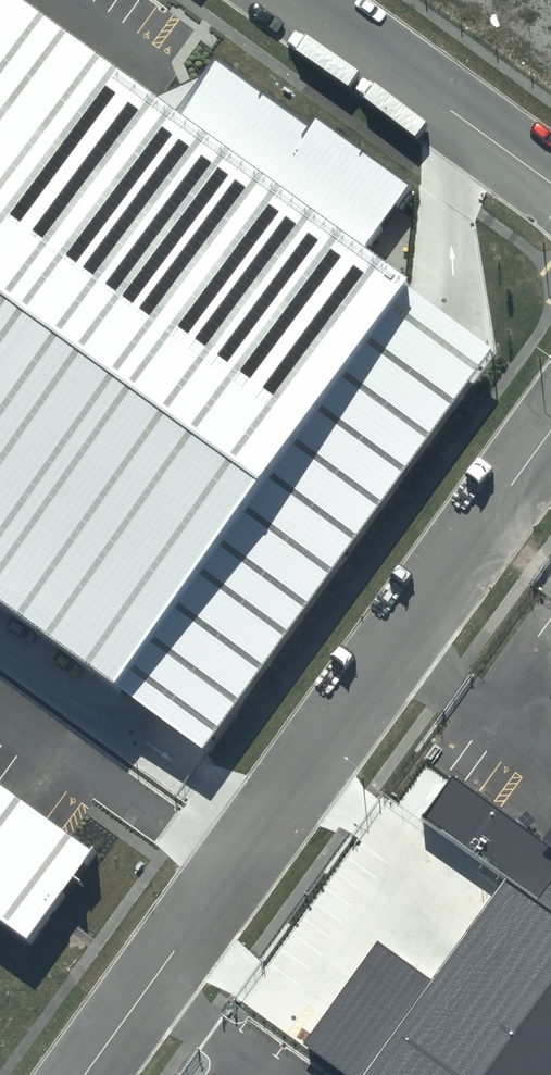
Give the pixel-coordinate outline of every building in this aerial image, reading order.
[(9,0),(0,0),(0,612),(207,761),(502,354),(9,0)] [(453,775),(422,817),(507,878),(550,910),(550,846),(453,775)] [(23,953),(87,866),(0,802),(0,936),(23,953)] [(507,878),(432,982),(376,941),(302,1042),(347,1074),(550,1074),(550,910),(507,878)]
